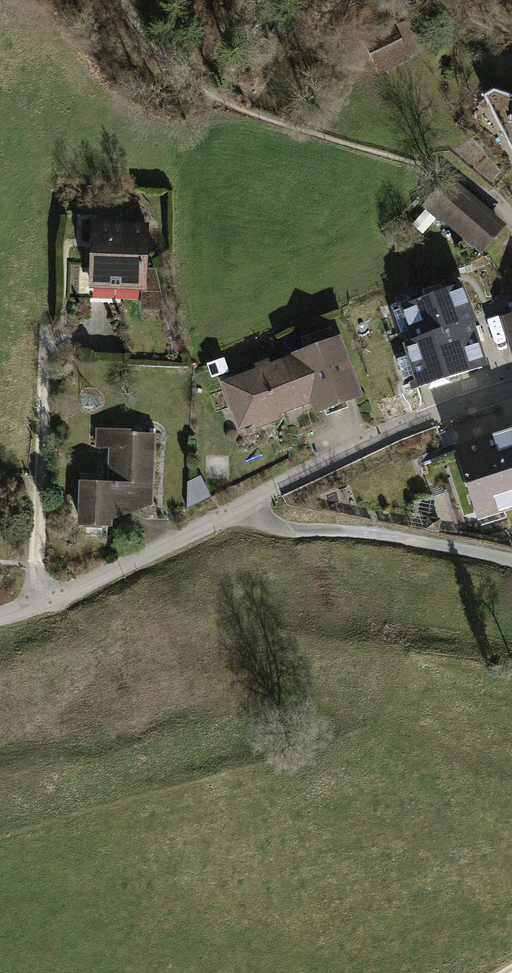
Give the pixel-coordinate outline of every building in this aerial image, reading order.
[(504,96),(497,119),(511,143),(511,99),(504,96)] [(441,181),(417,210),(476,257),(499,228),(441,181)] [(91,224),(89,298),(150,300),(151,225),(91,224)] [(462,279),(404,302),(420,343),(465,326),(478,321),(462,279)] [(498,315),(511,361),(511,311),(498,315)] [(412,346),(429,389),(482,368),(465,326),(420,343),(412,346)] [(337,342),(223,383),(240,429),(314,402),(318,413),(358,398),(337,342)] [(81,483),(79,527),(113,529),(113,522),(153,506),(156,436),(133,435),(133,431),(97,429),(96,446),(112,447),(110,485),(81,483)] [(454,450),(477,523),(511,512),(511,432),(454,450)]
